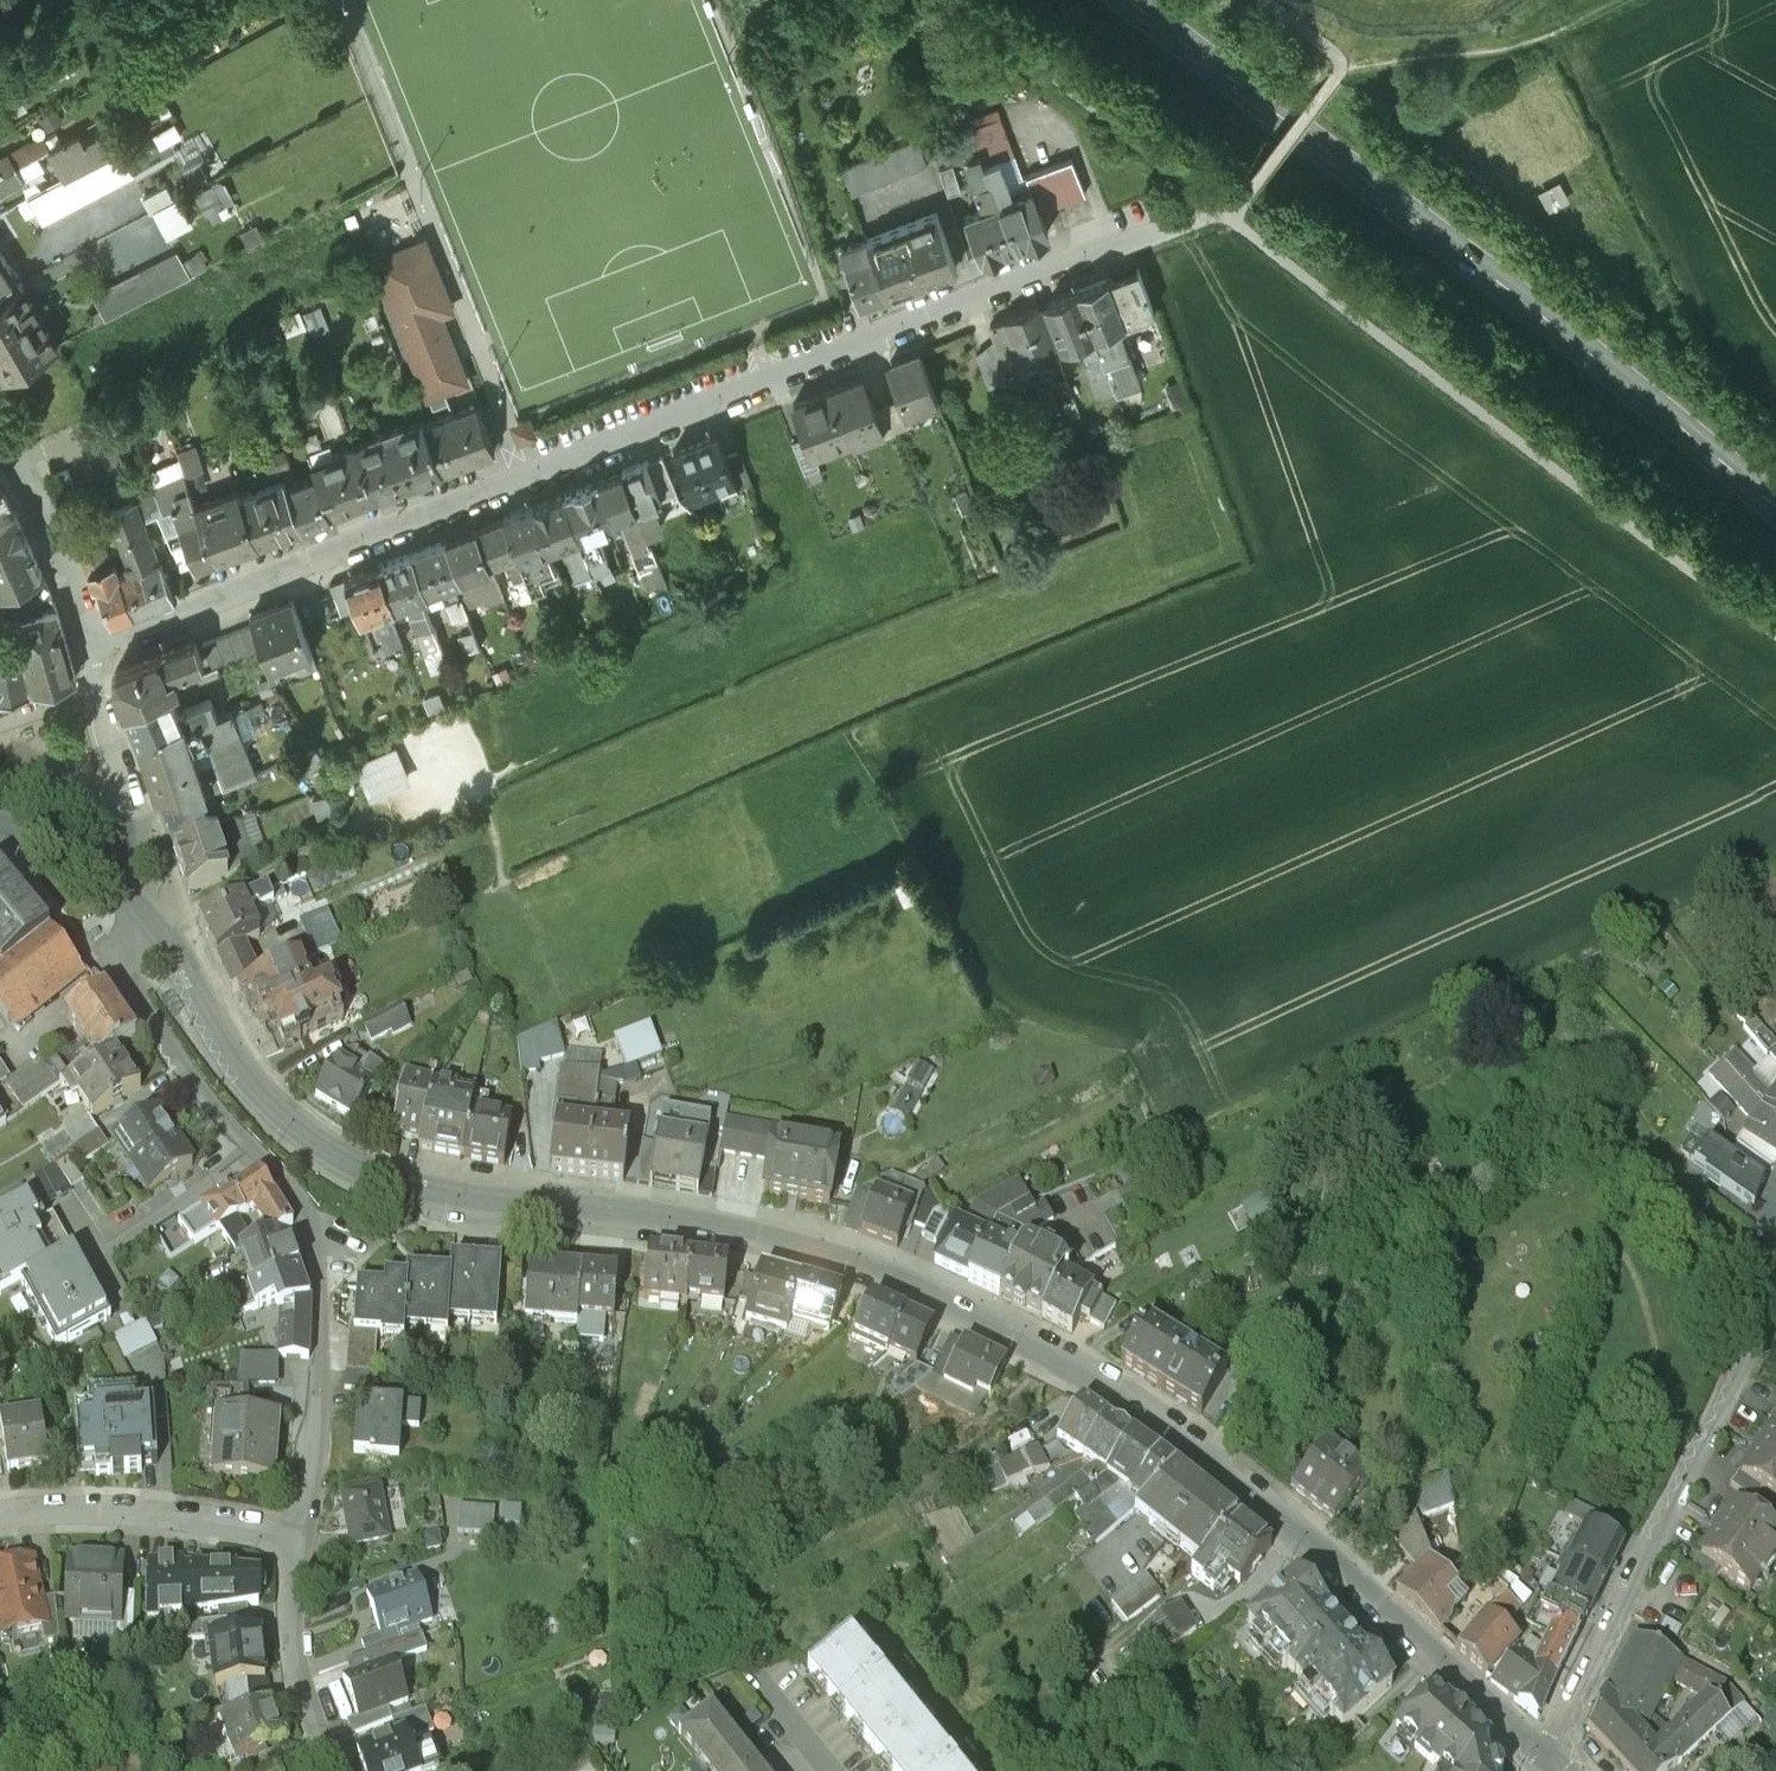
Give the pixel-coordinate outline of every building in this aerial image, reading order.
[(1000,118),(973,129),(979,152),(984,165),(999,160),(999,161),(1014,155),(1000,118)] [(972,126),(954,130),(963,159),(979,152),(973,129),(972,126)] [(0,176),(0,194),(56,164),(64,180),(120,150),(121,150),(110,129),(84,142),(79,133),(17,167),(0,176)] [(916,141),(892,151),(901,177),(926,167),(916,141)] [(64,180),(27,200),(40,224),(133,175),(120,150),(64,180)] [(892,151),(842,170),(852,197),(901,177),(892,151)] [(989,207),(965,216),(981,259),(1015,246),(984,165),(979,152),(963,159),(981,203),(989,207)] [(7,155),(0,158),(0,176),(17,167),(7,155)] [(1031,190),(1011,198),(1010,190),(999,161),(999,160),(984,165),(1015,246),(1048,233),(1042,215),(1031,190)] [(1031,190),(1042,215),(1087,196),(1072,161),(1027,180),(1031,190)] [(199,164),(185,172),(193,188),(208,180),(199,164)] [(220,178),(195,193),(207,213),(232,199),(220,178)] [(161,238),(189,228),(174,184),(146,194),(161,238)] [(936,214),(916,222),(935,277),(955,270),(936,214)] [(916,222),(867,242),(871,253),(886,296),(886,297),(935,277),(916,222)] [(840,246),(828,250),(839,282),(850,278),(845,263),(845,262),(840,246)] [(21,284),(0,250),(0,295),(21,284)] [(100,291),(113,316),(192,276),(178,250),(100,291)] [(845,262),(845,263),(850,278),(860,306),(886,296),(871,253),(845,262)] [(459,385),(429,307),(437,303),(418,255),(378,271),(433,408),(449,401),(445,390),(459,385)] [(1137,268),(1078,292),(1107,367),(1115,388),(1116,390),(1140,381),(1118,325),(1154,311),(1137,268)] [(2,378),(60,344),(24,283),(21,284),(0,295),(0,375),(2,378)] [(1078,292),(1048,304),(1065,346),(1084,338),(1085,346),(1093,366),(1093,373),(1107,367),(1078,292)] [(1039,308),(991,327),(998,346),(993,352),(994,352),(1002,372),(1021,364),(1025,374),(1043,367),(1039,356),(1047,353),(1055,350),(1039,308)] [(1074,399),(1055,350),(1047,353),(1056,376),(1051,378),(1061,404),(1074,399)] [(993,352),(978,358),(990,390),(1007,383),(1002,372),(994,352),(993,352)] [(920,356),(889,367),(902,400),(902,401),(907,413),(937,401),(920,356)] [(1107,367),(1093,373),(1101,394),(1115,388),(1107,367)] [(146,368),(121,380),(129,396),(154,383),(146,368)] [(861,379),(832,391),(850,438),(851,440),(880,429),(881,428),(874,410),(861,379)] [(831,390),(794,405),(813,453),(850,438),(832,391),(831,390)] [(476,404),(424,425),(442,471),(495,450),(476,404)] [(888,405),(874,410),(881,428),(880,429),(883,437),(898,431),(888,405)] [(105,411),(80,421),(100,471),(99,471),(104,484),(129,475),(105,411)] [(421,418),(406,424),(404,422),(389,428),(411,483),(442,471),(424,425),(421,418)] [(529,426),(520,430),(524,439),(532,435),(529,426)] [(389,428),(369,436),(370,438),(355,444),(375,497),(411,483),(389,428)] [(718,434),(673,451),(691,495),(718,485),(722,494),(739,488),(718,434)] [(185,472),(204,467),(196,441),(177,447),(185,472)] [(354,443),(333,451),(330,444),(308,453),(316,474),(331,514),(375,497),(355,444),(354,443)] [(284,450),(275,454),(285,480),(287,485),(293,482),(290,474),(293,472),(284,450)] [(677,493),(661,456),(647,462),(662,499),(677,493)] [(647,462),(622,471),(646,533),(661,528),(651,503),(662,499),(647,462)] [(69,470),(56,474),(64,499),(77,494),(69,470)] [(167,471),(152,477),(154,488),(164,511),(157,514),(166,537),(181,531),(172,507),(176,505),(167,482),(171,480),(167,471)] [(622,471),(593,483),(608,521),(623,515),(623,521),(634,547),(634,548),(649,542),(646,533),(622,471)] [(195,507),(184,474),(171,480),(167,482),(176,505),(172,507),(181,531),(196,567),(219,558),(219,557),(215,548),(203,529),(195,507)] [(316,474),(299,481),(299,480),(293,482),(287,485),(303,525),(331,514),(316,474)] [(285,480),(241,497),(258,542),(259,543),(303,525),(287,485),(285,480)] [(593,483),(563,494),(593,568),(608,562),(598,536),(592,532),(609,525),(608,521),(593,483)] [(14,511),(0,485),(0,518),(14,511)] [(164,511),(154,488),(136,495),(145,519),(157,514),(164,511)] [(238,490),(195,507),(203,529),(215,548),(219,557),(258,542),(241,497),(238,490)] [(563,494),(534,506),(550,548),(567,541),(566,549),(577,575),(593,568),(563,494)] [(134,501),(109,512),(128,561),(138,560),(143,569),(160,562),(141,521),(134,501)] [(534,506),(514,514),(513,513),(504,517),(524,566),(533,589),(548,583),(536,554),(550,548),(534,506)] [(10,622),(16,643),(22,642),(34,692),(75,681),(76,679),(57,610),(47,588),(14,511),(0,518),(0,594),(10,622)] [(504,517),(475,529),(489,563),(507,555),(506,563),(510,572),(524,566),(504,517)] [(97,526),(74,535),(89,574),(113,564),(97,526)] [(475,529),(439,544),(455,583),(472,575),(471,574),(478,571),(478,580),(482,591),(498,585),(489,563),(475,529)] [(649,542),(634,548),(634,547),(631,549),(660,624),(678,617),(649,542)] [(439,544),(406,557),(421,596),(443,587),(443,596),(453,621),(468,615),(455,583),(439,544)] [(406,557),(372,569),(388,609),(406,602),(417,633),(433,627),(406,557)] [(120,576),(114,564),(113,564),(89,574),(94,588),(97,587),(111,623),(133,614),(127,598),(148,590),(140,570),(143,569),(138,560),(128,561),(129,563),(125,565),(129,573),(120,576)] [(143,569),(140,570),(148,590),(127,598),(133,614),(175,599),(161,562),(160,562),(143,569)] [(372,569),(346,579),(356,609),(360,620),(376,614),(379,628),(388,650),(401,644),(388,609),(372,569)] [(346,579),(331,586),(341,615),(356,609),(346,579)] [(498,585),(482,591),(486,604),(502,598),(498,585)] [(292,602),(251,618),(253,626),(262,650),(271,670),(312,654),(292,602)] [(253,626),(203,645),(212,669),(262,650),(253,626)] [(433,627),(417,633),(426,656),(443,651),(433,627)] [(157,654),(117,670),(117,669),(113,680),(125,708),(169,689),(178,685),(173,674),(204,662),(195,639),(157,654)] [(28,695),(21,663),(0,667),(0,701),(28,695)] [(169,689),(125,708),(138,739),(140,747),(218,716),(210,697),(178,711),(169,689)] [(218,716),(140,747),(161,810),(200,795),(256,772),(232,714),(235,714),(233,710),(218,716)] [(368,795),(410,779),(397,744),(355,760),(368,795)] [(317,749),(272,766),(275,774),(297,765),(299,771),(324,761),(317,749)] [(200,795),(161,810),(173,847),(213,833),(200,795)] [(213,833),(173,847),(188,891),(233,878),(261,848),(252,821),(213,833)] [(350,860),(330,868),(336,885),(357,876),(350,860)] [(330,868),(306,878),(313,897),(337,888),(336,885),(330,868)] [(49,930),(23,899),(19,901),(0,878),(0,970),(49,930)] [(241,903),(199,923),(216,960),(242,948),(259,940),(248,915),(259,909),(261,913),(275,907),(272,900),(269,892),(241,903)] [(285,894),(272,900),(275,907),(288,901),(285,894)] [(330,913),(301,926),(315,958),(331,951),(337,948),(329,930),(336,927),(330,913)] [(9,1024),(80,967),(49,930),(0,970),(0,1013),(9,1024)] [(242,948),(216,960),(232,993),(239,990),(257,982),(242,948)] [(363,1026),(331,951),(315,958),(298,965),(312,997),(331,988),(334,994),(332,995),(343,1020),(310,1034),(316,1049),(363,1026)] [(257,982),(239,990),(245,1005),(246,1004),(247,1007),(251,1008),(253,1014),(259,1011),(268,1032),(276,1028),(284,1047),(300,1040),(299,1038),(310,1034),(343,1020),(332,995),(334,994),(331,988),(312,997),(298,965),(257,982)] [(103,990),(66,1016),(93,1055),(99,1064),(117,1052),(136,1039),(103,990)] [(401,1008),(363,1026),(371,1042),(391,1032),(393,1035),(411,1027),(401,1008)] [(615,1035),(625,1067),(663,1055),(652,1022),(615,1035)] [(556,1023),(517,1040),(520,1074),(539,1072),(538,1064),(564,1057),(556,1023)] [(1762,1024),(1752,1033),(1768,1053),(1775,1045),(1775,1039),(1762,1024)] [(349,1048),(339,1064),(336,1062),(316,1095),(353,1117),(383,1070),(381,1068),(390,1054),(376,1045),(367,1059),(349,1048)] [(1768,1053),(1775,1063),(1775,1045),(1768,1053)] [(117,1052),(99,1064),(77,1075),(75,1077),(68,1081),(93,1119),(141,1088),(117,1052)] [(920,1090),(933,1067),(908,1053),(895,1076),(920,1090)] [(82,1055),(52,1077),(59,1087),(75,1077),(77,1075),(99,1064),(93,1055),(88,1059),(86,1056),(82,1055)] [(44,1064),(19,1081),(34,1104),(59,1087),(52,1077),(44,1064)] [(1743,1083),(1732,1070),(1720,1082),(1731,1094),(1743,1083)] [(1774,1092),(1755,1072),(1743,1083),(1770,1110),(1775,1114),(1775,1090),(1774,1092)] [(601,1076),(586,1075),(581,1113),(585,1123),(594,1124),(600,1079),(601,1076)] [(434,1083),(410,1077),(409,1082),(403,1081),(396,1107),(398,1107),(392,1128),(420,1135),(434,1083)] [(617,1082),(600,1079),(594,1124),(607,1126),(613,1117),(617,1082)] [(34,1104),(19,1081),(8,1088),(24,1111),(34,1104)] [(475,1091),(434,1083),(420,1135),(419,1143),(464,1151),(474,1095),(475,1091)] [(1770,1110),(1743,1083),(1731,1094),(1755,1118),(1747,1131),(1757,1138),(1775,1152),(1775,1114),(1770,1110)] [(488,1099),(474,1095),(464,1151),(504,1159),(510,1117),(486,1112),(488,1099)] [(711,1115),(663,1105),(656,1145),(652,1174),(678,1179),(677,1184),(697,1188),(703,1161),(706,1137),(707,1137),(711,1115)] [(157,1113),(118,1140),(137,1169),(141,1166),(157,1190),(192,1167),(157,1113)] [(777,1126),(726,1116),(720,1147),(769,1155),(773,1134),(775,1135),(777,1126)] [(90,1120),(65,1135),(74,1148),(98,1132),(90,1120)] [(585,1123),(558,1120),(552,1167),(588,1171),(594,1124),(585,1123)] [(607,1126),(594,1124),(588,1171),(624,1175),(629,1129),(607,1126)] [(98,1132),(74,1148),(85,1163),(108,1147),(98,1132)] [(775,1135),(773,1134),(769,1155),(764,1186),(829,1198),(834,1173),(839,1171),(841,1164),(836,1161),(839,1146),(775,1135)] [(1764,1178),(1705,1136),(1691,1156),(1706,1167),(1704,1170),(1754,1205),(1764,1178)] [(1757,1138),(1749,1149),(1773,1166),(1775,1161),(1775,1152),(1757,1138)] [(656,1145),(641,1143),(637,1177),(651,1180),(652,1174),(656,1145)] [(68,1158),(56,1166),(71,1189),(83,1181),(68,1158)] [(717,1163),(703,1161),(697,1188),(712,1191),(717,1163)] [(55,1165),(32,1176),(48,1206),(70,1194),(55,1165)] [(921,1170),(908,1179),(920,1184),(926,1178),(921,1170)] [(260,1172),(231,1190),(231,1191),(246,1212),(255,1206),(274,1194),(260,1172)] [(901,1198),(876,1189),(861,1227),(897,1242),(908,1216),(912,1218),(925,1186),(920,1184),(908,1179),(901,1198)] [(965,1225),(955,1220),(935,1259),(969,1275),(989,1236),(988,1235),(998,1217),(1029,1200),(1018,1181),(977,1202),(965,1225)] [(227,1184),(219,1188),(224,1195),(203,1208),(218,1230),(235,1219),(246,1212),(231,1191),(231,1190),(227,1184)] [(857,1186),(844,1220),(861,1227),(876,1189),(862,1184),(857,1186)] [(31,1193),(0,1210),(0,1295),(21,1283),(75,1253),(53,1214),(45,1218),(31,1193)] [(274,1194),(255,1206),(264,1220),(273,1234),(274,1234),(292,1223),(274,1194)] [(998,1217),(988,1235),(989,1236),(969,1275),(1000,1289),(1020,1250),(1018,1249),(1020,1245),(1016,1237),(1022,1227),(1029,1230),(1053,1216),(1043,1200),(1033,1206),(1029,1200),(998,1217)] [(941,1203),(933,1207),(921,1231),(936,1237),(949,1210),(941,1203)] [(203,1208),(180,1223),(195,1244),(218,1230),(203,1208)] [(244,1233),(235,1219),(218,1230),(228,1243),(235,1253),(240,1250),(251,1243),(244,1233)] [(273,1234),(264,1220),(244,1233),(251,1243),(252,1244),(273,1234)] [(252,1244),(240,1250),(253,1285),(298,1268),(297,1267),(298,1267),(291,1248),(281,1252),(274,1234),(273,1234),(252,1244)] [(1063,1260),(1029,1242),(1020,1245),(1018,1249),(1020,1250),(1000,1289),(1015,1296),(1014,1297),(1041,1311),(1063,1272),(1064,1272),(1068,1270),(1063,1260)] [(228,1243),(210,1255),(215,1263),(235,1253),(228,1243)] [(1116,1244),(1092,1257),(1104,1279),(1124,1268),(1121,1262),(1116,1264),(1113,1257),(1121,1253),(1116,1244)] [(691,1252),(649,1247),(643,1294),(686,1299),(686,1294),(691,1252)] [(729,1256),(691,1252),(686,1294),(724,1298),(729,1256)] [(75,1253),(21,1283),(57,1348),(111,1317),(75,1253)] [(473,1256),(453,1254),(453,1253),(452,1253),(451,1270),(446,1325),(446,1330),(447,1330),(448,1312),(469,1313),(473,1256)] [(500,1258),(474,1256),(474,1255),(473,1255),(469,1313),(468,1318),(469,1319),(470,1313),(495,1315),(495,1321),(496,1321),(501,1257),(500,1257),(500,1258)] [(581,1267),(529,1262),(524,1324),(525,1324),(526,1317),(577,1321),(577,1313),(581,1267)] [(802,1275),(762,1263),(760,1272),(751,1302),(746,1317),(786,1329),(790,1316),(802,1275)] [(429,1268),(409,1266),(409,1265),(408,1265),(403,1332),(402,1337),(403,1338),(405,1322),(425,1323),(429,1268)] [(451,1270),(430,1268),(430,1267),(429,1267),(429,1268),(425,1323),(424,1328),(426,1328),(426,1323),(446,1325),(451,1270)] [(619,1270),(581,1267),(577,1313),(615,1316),(619,1270)] [(253,1285),(249,1286),(256,1307),(275,1299),(280,1310),(309,1299),(298,1268),(253,1285)] [(745,1268),(738,1293),(747,1296),(746,1301),(751,1302),(760,1272),(745,1268)] [(1064,1272),(1063,1272),(1041,1311),(1072,1328),(1080,1312),(1089,1317),(1101,1294),(1064,1272)] [(407,1277),(387,1276),(387,1274),(385,1275),(381,1333),(381,1336),(382,1336),(382,1331),(403,1332),(407,1277)] [(841,1286),(802,1275),(790,1316),(829,1327),(841,1286)] [(384,1287),(359,1284),(359,1283),(358,1283),(355,1330),(354,1331),(377,1333),(381,1333),(384,1287)] [(249,1285),(229,1293),(236,1308),(238,1313),(256,1307),(249,1286),(249,1285)] [(906,1308),(872,1293),(851,1335),(884,1350),(888,1347),(906,1308)] [(1116,1302),(1101,1294),(1089,1317),(1104,1325),(1116,1302)] [(309,1299),(280,1310),(279,1348),(279,1355),(308,1356),(310,1307),(309,1299)] [(256,1307),(238,1313),(239,1316),(247,1341),(265,1335),(256,1307)] [(236,1308),(218,1316),(221,1325),(227,1321),(239,1316),(238,1313),(236,1308)] [(933,1321),(906,1308),(888,1347),(915,1360),(916,1358),(933,1321)] [(1186,1344),(1145,1318),(1120,1358),(1161,1384),(1186,1344)] [(112,1335),(123,1359),(156,1344),(146,1320),(112,1335)] [(377,1333),(354,1331),(355,1330),(349,1329),(346,1370),(374,1372),(377,1333)] [(940,1332),(933,1347),(948,1354),(955,1339),(940,1332)] [(963,1336),(943,1375),(973,1390),(976,1384),(989,1390),(1005,1357),(963,1336)] [(1226,1370),(1186,1344),(1161,1384),(1201,1409),(1226,1370)] [(915,1360),(891,1378),(901,1391),(932,1368),(933,1366),(916,1358),(915,1360)] [(245,1386),(207,1387),(207,1412),(218,1413),(218,1412),(245,1414),(245,1386)] [(89,1406),(75,1407),(79,1467),(96,1466),(96,1474),(142,1470),(141,1463),(158,1461),(154,1402),(139,1403),(139,1395),(88,1399),(89,1406)] [(380,1400),(370,1400),(368,1418),(356,1417),(354,1450),(370,1452),(370,1454),(374,1454),(373,1460),(390,1461),(391,1455),(399,1456),(401,1423),(419,1425),(420,1403),(393,1401),(393,1396),(380,1395),(380,1400)] [(1083,1397),(1058,1432),(1083,1449),(1108,1414),(1083,1397)] [(245,1414),(218,1412),(218,1413),(218,1414),(219,1414),(216,1448),(215,1448),(213,1472),(273,1477),(274,1475),(272,1475),(275,1442),(276,1442),(278,1417),(245,1414)] [(1108,1414),(1083,1449),(1098,1459),(1108,1467),(1133,1431),(1108,1414)] [(40,1415),(18,1419),(20,1433),(4,1436),(5,1441),(4,1442),(8,1469),(47,1463),(40,1415)] [(1762,1442),(1759,1440),(1751,1451),(1754,1453),(1741,1472),(1741,1473),(1762,1488),(1775,1497),(1775,1423),(1762,1442)] [(1159,1450),(1133,1431),(1108,1467),(1107,1468),(1120,1477),(1145,1496),(1157,1486),(1174,1462),(1159,1450)] [(1328,1440),(1292,1485),(1334,1519),(1370,1474),(1351,1458),(1360,1447),(1340,1431),(1331,1442),(1328,1440)] [(1036,1441),(1016,1450),(1020,1458),(1024,1456),(1032,1470),(1049,1464),(1036,1441)] [(1098,1459),(1048,1493),(1055,1503),(1078,1488),(1107,1468),(1108,1467),(1098,1459)] [(1237,1513),(1174,1462),(1157,1486),(1145,1496),(1135,1503),(1201,1557),(1237,1513)] [(1107,1468),(1078,1488),(1086,1499),(1075,1506),(1090,1524),(1085,1528),(1093,1537),(1117,1517),(1097,1492),(1120,1477),(1107,1468)] [(1762,1488),(1741,1473),(1741,1472),(1739,1470),(1730,1483),(1740,1491),(1741,1490),(1754,1499),(1755,1499),(1762,1488)] [(1447,1473),(1402,1493),(1415,1520),(1455,1505),(1447,1473)] [(379,1488),(343,1495),(352,1542),(388,1536),(379,1488)] [(1754,1499),(1741,1490),(1740,1491),(1732,1503),(1735,1505),(1735,1504),(1757,1518),(1765,1506),(1755,1499),(1754,1499)] [(946,1540),(964,1532),(948,1496),(930,1505),(946,1540)] [(1609,1519),(1571,1500),(1564,1513),(1586,1524),(1603,1532),(1609,1519)] [(494,1502),(459,1501),(458,1530),(494,1531),(494,1502)] [(1722,1523),(1719,1521),(1711,1532),(1714,1534),(1701,1554),(1722,1569),(1749,1588),(1759,1574),(1766,1580),(1775,1566),(1775,1552),(1775,1551),(1775,1549),(1775,1532),(1757,1518),(1735,1504),(1735,1505),(1722,1523)] [(1201,1557),(1192,1568),(1213,1586),(1226,1570),(1239,1580),(1271,1541),(1237,1513),(1201,1557)] [(1415,1520),(1389,1535),(1399,1547),(1421,1535),(1415,1520)] [(1603,1532),(1586,1524),(1576,1543),(1572,1541),(1563,1558),(1605,1579),(1624,1543),(1603,1532)] [(1432,1561),(1421,1535),(1399,1547),(1408,1559),(1385,1580),(1438,1629),(1448,1618),(1453,1605),(1445,1596),(1457,1586),(1431,1562),(1432,1561)] [(1701,1554),(1699,1553),(1691,1564),(1714,1580),(1722,1569),(1701,1554)] [(121,1556),(69,1554),(68,1581),(70,1581),(69,1595),(72,1595),(72,1617),(118,1618),(119,1618),(120,1590),(121,1556)] [(181,1558),(150,1559),(148,1611),(195,1609),(193,1566),(181,1564),(181,1558)] [(1605,1579),(1563,1558),(1556,1572),(1560,1574),(1549,1596),(1585,1615),(1586,1616),(1605,1579)] [(0,1566),(0,1618),(4,1621),(15,1619),(18,1630),(41,1625),(45,1624),(39,1598),(38,1593),(40,1588),(34,1563),(28,1559),(0,1566)] [(234,1567),(206,1568),(193,1566),(195,1609),(218,1606),(247,1603),(258,1602),(259,1576),(234,1572),(234,1567)] [(1148,1568),(1113,1594),(1127,1614),(1163,1589),(1148,1568)] [(1511,1589),(1486,1571),(1474,1583),(1497,1604),(1506,1596),(1511,1589)] [(1298,1572),(1248,1615),(1255,1624),(1252,1627),(1285,1665),(1288,1662),(1295,1670),(1344,1628),(1325,1606),(1326,1605),(1298,1572)] [(417,1575),(367,1593),(381,1632),(382,1633),(396,1628),(431,1616),(417,1575)] [(1530,1593),(1516,1583),(1511,1589),(1506,1596),(1520,1607),(1530,1593)] [(134,1591),(120,1590),(119,1618),(118,1618),(117,1639),(132,1639),(134,1591)] [(55,1595),(39,1598),(45,1624),(41,1625),(45,1640),(60,1637),(55,1595)] [(1497,1604),(1457,1647),(1486,1673),(1518,1638),(1504,1624),(1520,1607),(1506,1596),(1497,1604)] [(1585,1615),(1549,1597),(1540,1614),(1556,1623),(1552,1632),(1538,1660),(1536,1664),(1555,1674),(1585,1615)] [(1180,1600),(1140,1625),(1146,1635),(1129,1646),(1139,1662),(1196,1626),(1180,1600)] [(247,1603),(218,1606),(220,1620),(224,1620),(248,1617),(247,1603)] [(220,1620),(200,1623),(194,1625),(196,1639),(210,1638),(210,1636),(226,1634),(224,1620),(220,1620)] [(381,1632),(362,1639),(367,1653),(368,1653),(400,1641),(401,1641),(396,1628),(382,1633),(381,1632)] [(1344,1628),(1295,1670),(1302,1678),(1299,1681),(1332,1719),(1335,1716),(1343,1724),(1393,1681),(1364,1648),(1363,1649),(1344,1628)] [(226,1634),(210,1636),(210,1638),(215,1684),(265,1678),(259,1630),(226,1634)] [(807,1664),(893,1770),(964,1770),(850,1630),(807,1664)] [(1725,1683),(1633,1635),(1610,1679),(1654,1708),(1669,1678),(1708,1698),(1725,1683)] [(400,1641),(368,1653),(373,1667),(393,1660),(394,1664),(397,1663),(396,1660),(406,1656),(400,1641)] [(1538,1660),(1518,1647),(1492,1678),(1536,1713),(1555,1674),(1536,1664),(1538,1660)] [(373,1667),(344,1677),(358,1715),(359,1717),(387,1706),(407,1699),(394,1664),(393,1660),(373,1667)] [(1610,1679),(1588,1721),(1634,1770),(1666,1770),(1744,1701),(1725,1683),(1708,1698),(1669,1733),(1650,1716),(1654,1708),(1610,1679)] [(1433,1689),(1421,1703),(1419,1701),(1396,1726),(1417,1744),(1415,1747),(1433,1764),(1436,1761),(1447,1770),(1501,1770),(1502,1770),(1501,1764),(1496,1760),(1488,1762),(1477,1752),(1488,1739),(1433,1689)] [(236,1702),(201,1714),(206,1728),(217,1724),(216,1723),(241,1714),(236,1702)] [(241,1714),(216,1723),(217,1724),(223,1742),(229,1740),(235,1756),(247,1751),(248,1753),(266,1747),(265,1745),(283,1738),(270,1703),(241,1714)] [(757,1763),(754,1766),(748,1759),(752,1756),(728,1727),(711,1705),(679,1730),(711,1770),(764,1770),(757,1763)] [(387,1706),(359,1717),(358,1715),(349,1718),(355,1733),(391,1719),(392,1719),(387,1706)] [(392,1719),(391,1719),(398,1738),(406,1735),(408,1740),(434,1731),(425,1707),(392,1719)] [(357,1753),(364,1770),(433,1770),(439,1769),(430,1745),(412,1752),(408,1740),(406,1735),(398,1738),(357,1753)]
